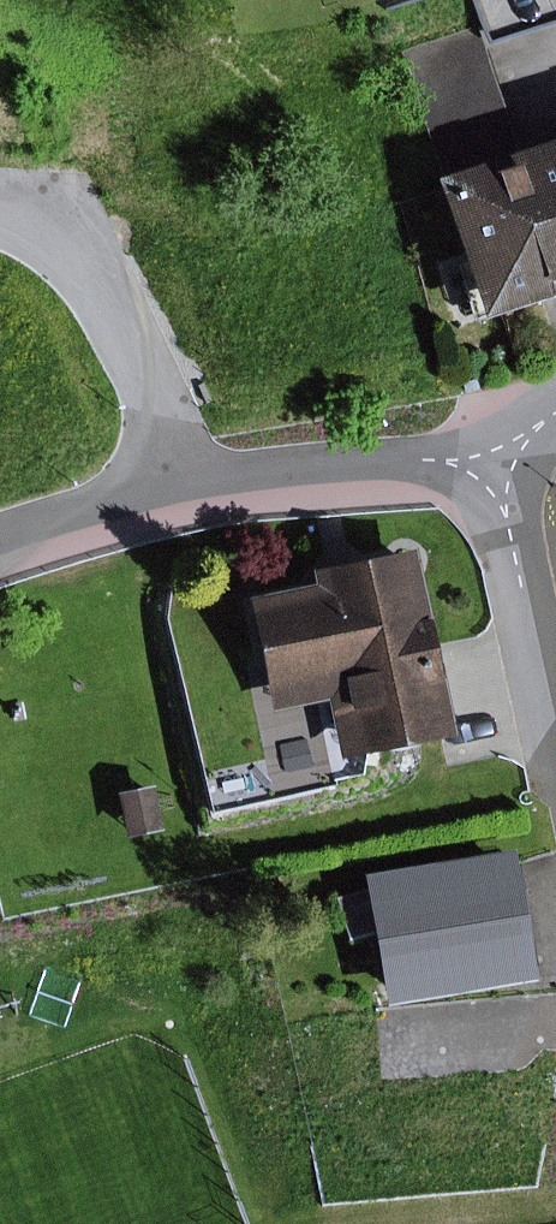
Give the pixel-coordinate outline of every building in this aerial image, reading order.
[(490,21),(419,44),(459,165),(446,170),(494,314),(555,293),(555,136),(531,144),(490,21)] [(439,695),(408,548),(306,570),(309,587),(245,601),(268,711),(323,700),(336,759),(448,736),(439,695)] [(312,766),(307,739),(279,745),(285,771),(312,766)] [(149,785),(112,793),(122,838),(159,830),(149,785)] [(515,851),(370,875),(392,1004),(536,980),(526,917),(515,851)] [(361,891),(341,896),(354,941),(373,936),(361,891)]
